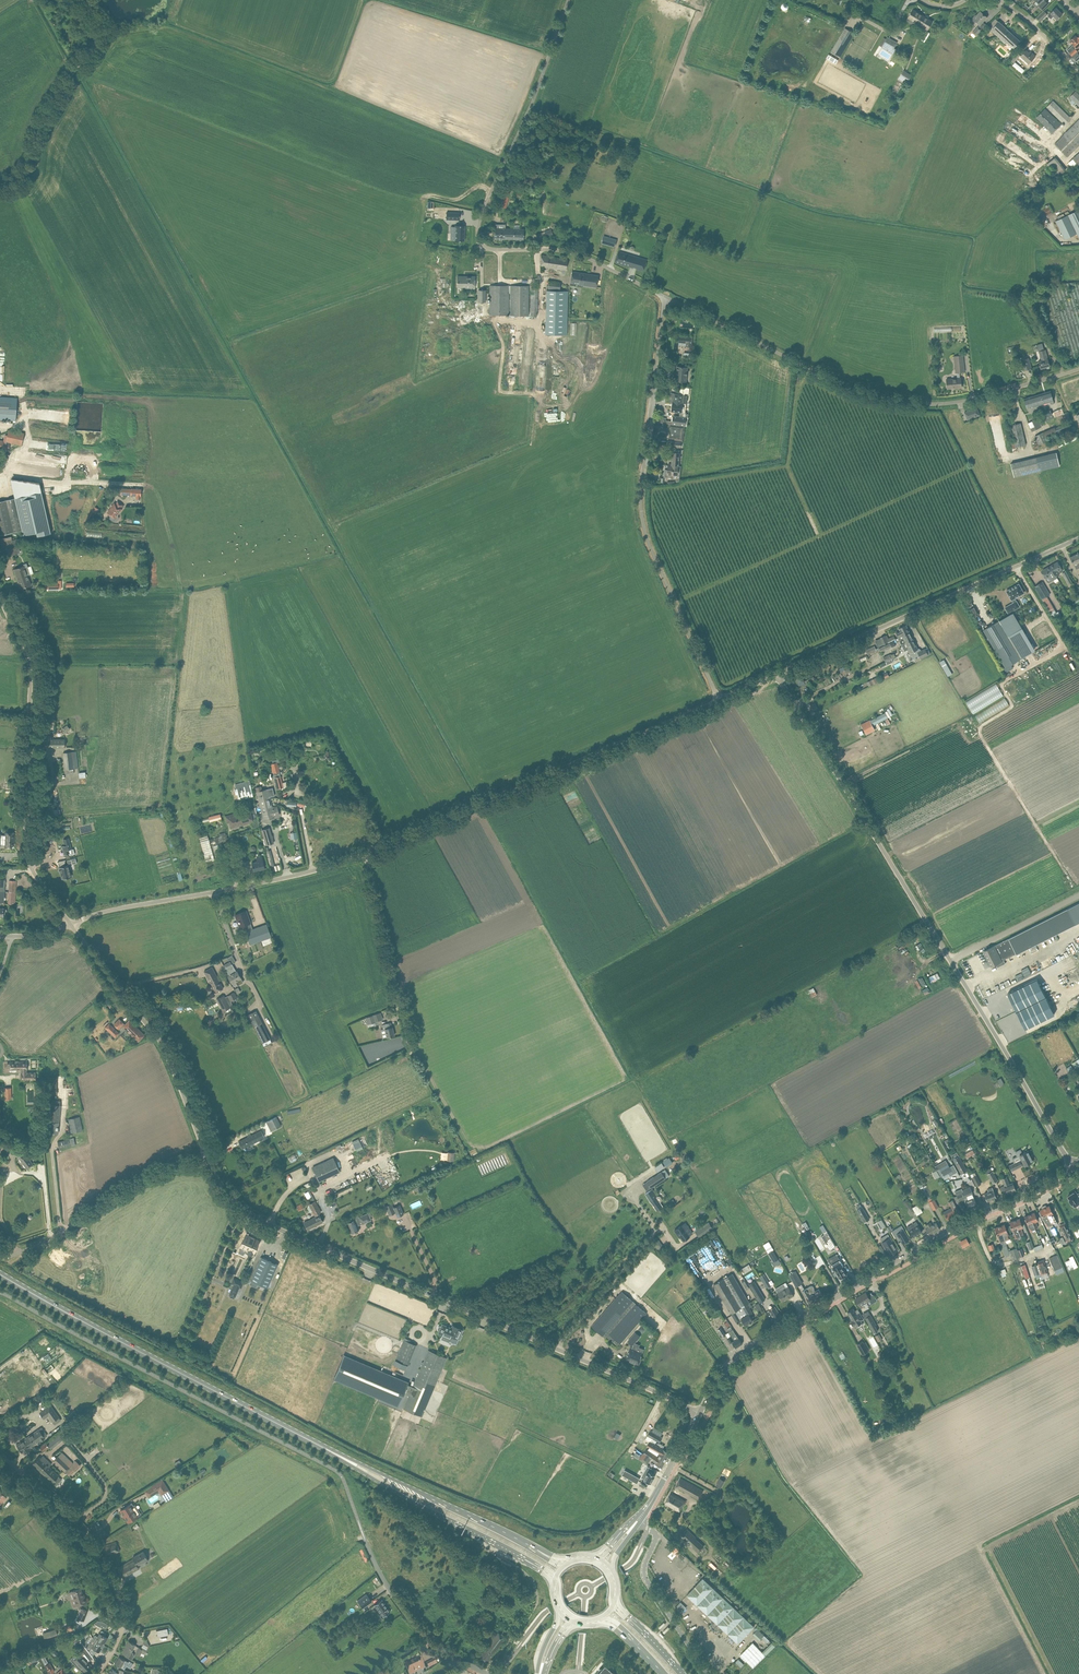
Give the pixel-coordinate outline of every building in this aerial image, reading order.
[(1028,0),(1030,2),(1032,4),(1033,4),(1036,1),(1039,4),(1040,5),(1039,6),(1042,9),(1048,4),(1045,0),(1044,1),(1043,0),(1028,0)] [(1053,15),(1057,19),(1062,14),(1056,8),(1048,16),(1050,18),(1053,15)] [(914,21),(928,29),(932,21),(913,9),(908,17),(908,18),(907,20),(912,24),(914,21)] [(971,20),(974,23),(975,21),(979,25),(987,17),(980,11),(976,16),(975,15),(971,20)] [(1047,14),(1044,11),(1036,18),(1040,21),(1047,14)] [(1007,43),(1014,48),(1020,41),(999,21),(998,21),(995,19),(992,23),(990,25),(992,28),(991,30),(1006,44),(1007,43)] [(972,33),(975,36),(981,29),(978,26),(972,33)] [(840,57),(854,33),(846,28),(831,52),(840,57)] [(1067,50),(1072,56),(1078,51),(1075,48),(1078,45),(1078,36),(1077,38),(1075,35),(1069,40),(1073,44),(1067,50)] [(894,48),(897,43),(887,37),(882,47),(894,54),(897,49),(894,48)] [(1021,56),(1019,57),(1027,65),(1032,60),(1035,56),(1030,51),(1029,53),(1026,50),(1022,54),(1021,56)] [(1071,57),(1075,62),(1078,58),(1078,50),(1078,51),(1072,56),(1071,57)] [(1006,64),(1014,54),(1011,52),(1010,54),(1010,55),(1007,58),(1005,58),(1003,61),(1006,64)] [(1011,59),(1014,62),(1020,55),(1017,52),(1011,59)] [(904,71),(899,79),(907,84),(912,75),(904,71)] [(1070,102),(1076,108),(1078,105),(1078,95),(1075,92),(1073,94),(1071,95),(1070,97),(1073,99),(1070,102)] [(1046,107),(1064,125),(1071,118),(1053,100),(1046,107)] [(1036,117),(1052,133),(1062,124),(1045,108),(1036,117)] [(1067,157),(1078,145),(1078,119),(1055,144),(1067,157)] [(1072,158),(1073,159),(1066,164),(1068,166),(1070,165),(1073,169),(1078,165),(1078,166),(1078,152),(1072,158)] [(1059,173),(1064,168),(1053,156),(1048,161),(1059,173)] [(534,185),(538,174),(526,170),(523,181),(534,185)] [(503,189),(499,206),(506,208),(510,191),(503,189)] [(1056,221),(1065,239),(1077,234),(1078,238),(1078,209),(1056,221)] [(494,238),(505,239),(505,228),(505,225),(495,224),(495,228),(494,228),(494,238)] [(464,241),(465,225),(455,225),(455,227),(451,227),(451,233),(455,233),(455,240),(464,241)] [(524,229),(505,228),(505,239),(523,239),(524,229)] [(617,240),(603,236),(602,243),(615,247),(617,240)] [(647,259),(618,251),(615,262),(633,268),(634,267),(637,268),(636,269),(644,271),(647,259)] [(568,259),(541,255),(540,266),(566,270),(568,259)] [(596,287),(598,275),(572,271),(570,283),(596,287)] [(457,276),(457,287),(466,287),(469,287),(469,288),(475,288),(475,282),(475,276),(466,276),(461,276),(457,276)] [(560,290),(561,282),(549,281),(548,289),(560,290)] [(508,315),(509,291),(509,285),(490,285),(490,315),(508,315)] [(528,316),(528,291),(528,285),(511,285),(511,315),(528,316)] [(567,291),(547,290),(545,334),(566,335),(567,291)] [(691,346),(692,338),(679,336),(679,342),(686,343),(686,346),(691,346)] [(1038,361),(1039,363),(1040,368),(1050,366),(1048,358),(1045,349),(1039,351),(1041,360),(1038,361)] [(954,356),(956,372),(965,372),(963,355),(954,356)] [(1029,358),(1020,361),(1022,368),(1023,371),(1031,368),(1031,366),(1029,358)] [(675,380),(680,381),(686,381),(688,367),(677,366),(676,375),(675,375),(675,380)] [(946,379),(947,383),(947,388),(955,388),(955,387),(961,386),(961,381),(961,378),(946,379)] [(671,385),(659,384),(658,388),(667,389),(666,392),(670,393),(671,385)] [(678,386),(677,394),(674,393),(672,411),(680,412),(679,416),(673,415),(672,422),(665,421),(666,418),(660,417),(661,412),(657,411),(656,417),(655,418),(655,419),(655,420),(655,422),(685,426),(687,412),(686,412),(688,395),(689,395),(690,388),(678,386)] [(1053,401),(1052,396),(1050,391),(1036,395),(1039,405),(1050,401),(1051,404),(1054,403),(1053,401)] [(1039,405),(1036,395),(1024,399),(1027,408),(1039,405)] [(16,421),(17,398),(0,397),(0,420),(16,421)] [(980,415),(977,407),(964,412),(967,419),(980,415)] [(1062,408),(1054,411),(1056,417),(1064,414),(1062,408)] [(685,426),(655,422),(661,423),(661,425),(670,427),(671,428),(669,439),(683,441),(685,427),(685,426)] [(1038,423),(1037,422),(1029,426),(1032,431),(1042,427),(1040,423),(1039,424),(1038,423)] [(1025,444),(1020,423),(1010,425),(1015,446),(1025,444)] [(1057,433),(1069,428),(1067,423),(1055,428),(1057,433)] [(1046,438),(1057,433),(1054,427),(1043,431),(1046,438)] [(22,440),(24,433),(9,430),(7,435),(5,435),(4,441),(0,440),(0,448),(4,449),(6,442),(21,445),(22,440)] [(1047,440),(1043,432),(1034,436),(1038,445),(1047,440)] [(668,465),(678,466),(679,451),(673,450),(672,464),(669,464),(668,465)] [(1059,465),(1055,453),(1050,454),(1053,467),(1059,465)] [(676,478),(676,481),(679,481),(681,466),(678,466),(668,465),(668,469),(665,469),(665,477),(676,478)] [(122,488),(121,494),(126,494),(126,495),(132,495),(136,496),(136,498),(140,498),(141,490),(141,489),(132,488),(127,488),(122,488)] [(41,492),(14,498),(22,530),(23,535),(36,532),(37,536),(51,533),(41,492)] [(14,498),(0,501),(0,535),(22,530),(14,498)] [(117,516),(124,506),(118,502),(116,504),(114,503),(108,512),(111,514),(110,516),(111,517),(109,518),(114,522),(116,522),(118,521),(119,519),(119,518),(117,516)] [(0,539),(3,557),(15,554),(15,552),(18,552),(17,547),(20,547),(18,537),(12,538),(11,537),(0,539)] [(1078,553),(1070,557),(1074,564),(1078,562),(1078,564),(1078,555),(1078,553)] [(1057,561),(1051,565),(1056,574),(1060,572),(1059,570),(1061,568),(1057,561)] [(19,567),(14,569),(17,579),(18,581),(17,582),(18,585),(19,584),(20,588),(26,587),(31,585),(28,575),(27,575),(30,574),(26,563),(24,564),(24,566),(19,567)] [(1057,577),(1056,574),(1051,565),(1041,571),(1045,578),(1047,582),(1049,582),(1052,580),(1052,579),(1053,578),(1054,579),(1057,577)] [(1066,571),(1062,573),(1066,580),(1068,579),(1070,583),(1072,582),(1066,571)] [(51,581),(47,581),(47,588),(47,590),(59,590),(59,588),(60,588),(60,581),(57,581),(57,583),(51,583),(51,581)] [(1050,594),(1042,581),(1035,586),(1042,599),(1047,596),(1050,594)] [(1012,600),(1013,602),(1005,607),(1008,613),(1019,606),(1015,598),(1024,593),(1022,589),(1023,588),(1020,585),(1019,585),(1019,584),(1006,591),(1012,600)] [(1013,613),(1000,621),(1009,636),(1022,628),(1013,613)] [(983,629),(1005,667),(1020,658),(998,621),(983,629)] [(898,637),(909,632),(906,624),(898,628),(900,630),(896,632),(898,637)] [(901,645),(901,644),(902,645),(906,642),(913,639),(909,632),(902,635),(898,637),(895,639),(897,642),(899,641),(901,645)] [(925,648),(925,649),(919,651),(913,639),(906,642),(902,645),(905,652),(909,649),(914,660),(920,657),(921,659),(928,655),(925,648)] [(881,652),(892,647),(890,643),(879,648),(881,652)] [(875,645),(866,649),(868,654),(877,650),(875,645)] [(886,662),(892,659),(892,658),(895,656),(894,653),(892,654),(891,653),(890,654),(889,654),(884,656),(886,661),(886,662)] [(944,659),(940,661),(940,662),(945,671),(950,669),(944,659)] [(875,730),(873,725),(889,717),(886,712),(870,720),(870,719),(861,724),(866,734),(875,730)] [(70,729),(67,725),(61,730),(64,734),(70,729)] [(51,739),(51,736),(46,736),(46,747),(64,747),(64,739),(51,739)] [(68,752),(63,753),(65,769),(78,768),(76,751),(68,752)] [(273,773),(280,771),(278,766),(280,766),(279,762),(274,762),(274,761),(270,761),(273,773)] [(275,777),(274,777),(277,789),(284,787),(283,787),(281,779),(281,776),(280,776),(275,777)] [(249,780),(235,784),(238,794),(236,794),(237,798),(239,798),(239,799),(253,796),(249,780)] [(260,786),(255,787),(256,792),(257,795),(259,801),(270,798),(269,797),(274,795),(273,791),(273,790),(272,787),(261,790),(260,786)] [(270,798),(259,801),(260,805),(262,812),(272,809),(272,807),(270,798)] [(264,819),(271,817),(275,816),(274,814),(279,813),(277,807),(272,809),(262,812),(264,819)] [(247,823),(253,821),(250,809),(225,816),(227,823),(230,822),(231,828),(247,824),(247,823)] [(220,813),(207,817),(207,820),(209,820),(210,822),(221,819),(220,813)] [(269,827),(267,828),(261,830),(265,845),(274,843),(269,827)] [(1,836),(1,838),(0,838),(0,846),(1,846),(1,845),(5,845),(5,849),(11,849),(11,846),(14,846),(14,833),(6,833),(5,836),(1,836)] [(212,846),(218,844),(228,841),(226,834),(215,838),(210,839),(212,846)] [(71,849),(68,838),(63,839),(65,845),(62,846),(64,854),(70,853),(69,849),(71,849)] [(239,862),(246,861),(244,853),(237,854),(239,862)] [(257,861),(252,862),(254,870),(264,868),(262,857),(259,857),(256,858),(257,861)] [(71,876),(68,864),(59,867),(60,869),(59,870),(60,872),(62,879),(71,876)] [(984,951),(992,966),(996,964),(997,963),(998,965),(1000,964),(999,962),(1003,959),(1016,953),(1053,934),(1078,922),(1078,903),(1048,918),(1008,938),(984,951)] [(245,911),(235,915),(236,919),(238,918),(241,926),(244,925),(250,923),(249,919),(248,919),(245,911)] [(247,931),(246,931),(251,944),(261,940),(271,937),(266,924),(253,929),(247,931)] [(230,961),(224,965),(225,968),(226,969),(228,973),(229,975),(228,976),(232,983),(234,986),(237,984),(235,981),(236,981),(241,978),(240,976),(237,970),(236,971),(232,964),(231,964),(230,961)] [(1027,968),(1030,975),(1044,969),(1041,962),(1027,968)] [(223,988),(212,967),(204,971),(215,993),(223,988)] [(931,983),(941,979),(939,973),(928,977),(931,983)] [(1037,979),(1007,993),(1016,1010),(1015,1010),(1016,1011),(1046,996),(1046,995),(1045,996),(1037,979)] [(817,994),(814,987),(809,990),(812,997),(817,994)] [(235,992),(228,995),(230,1001),(237,998),(235,992)] [(224,995),(216,999),(223,1011),(230,1007),(225,997),(224,995)] [(1046,996),(1016,1011),(1016,1012),(1017,1012),(1025,1029),(1054,1014),(1046,997),(1046,996)] [(248,1014),(251,1020),(263,1046),(272,1042),(256,1010),(248,1014)] [(379,1013),(372,1015),(374,1021),(383,1019),(380,1012),(379,1013)] [(367,1025),(374,1021),(372,1015),(365,1019),(367,1025)] [(119,1029),(124,1023),(119,1019),(114,1024),(119,1029)] [(144,1035),(129,1020),(123,1026),(138,1041),(144,1035)] [(119,1033),(109,1023),(105,1027),(115,1037),(119,1033)] [(391,1023),(382,1025),(383,1029),(380,1030),(382,1038),(394,1035),(392,1027),(391,1023)] [(27,1068),(27,1061),(10,1062),(10,1063),(8,1063),(7,1064),(7,1068),(8,1069),(22,1069),(22,1073),(24,1073),(24,1080),(35,1079),(35,1072),(27,1072),(27,1068)] [(26,1083),(25,1103),(34,1104),(34,1084),(26,1083)] [(49,1120),(59,1120),(61,1101),(51,1100),(49,1120)] [(82,1130),(79,1116),(69,1119),(72,1133),(82,1130)] [(266,1121),(271,1131),(281,1126),(276,1116),(266,1121)] [(57,1133),(59,1120),(49,1120),(48,1132),(57,1133)] [(264,1136),(261,1130),(239,1141),(242,1148),(261,1139),(260,1138),(264,1136)] [(75,1144),(74,1138),(57,1142),(59,1148),(75,1144)] [(353,1140),(357,1151),(364,1148),(359,1138),(353,1140)] [(16,1154),(18,1157),(27,1169),(33,1165),(24,1152),(21,1148),(11,1146),(10,1153),(16,1154)] [(965,1154),(969,1158),(974,1152),(971,1149),(965,1154)] [(1009,1165),(1012,1170),(1022,1165),(1022,1164),(1024,1163),(1025,1165),(1033,1161),(1031,1157),(1029,1154),(1027,1150),(1022,1153),(1020,1150),(1015,1152),(1018,1156),(1020,1155),(1022,1159),(1020,1160),(1009,1165)] [(445,1160),(451,1156),(448,1152),(442,1156),(445,1160)] [(959,1155),(953,1159),(956,1164),(961,1174),(964,1172),(967,1170),(962,1161),(959,1155)] [(664,1161),(667,1166),(674,1162),(671,1157),(664,1161)] [(339,1171),(333,1158),(313,1167),(319,1181),(339,1171)] [(663,1162),(656,1166),(659,1171),(666,1167),(663,1162)] [(948,1164),(937,1170),(943,1180),(954,1173),(948,1164)] [(992,1170),(987,1173),(993,1183),(998,1180),(992,1170)] [(666,1178),(665,1176),(661,1171),(642,1184),(647,1191),(666,1178)] [(981,1184),(976,1174),(976,1175),(975,1172),(970,1174),(976,1186),(981,1184)] [(1004,1185),(1001,1187),(1003,1192),(1006,1190),(1007,1193),(1016,1190),(1014,1185),(1013,1182),(1009,1184),(1007,1176),(1002,1178),(1004,1185)] [(957,1195),(953,1196),(956,1201),(966,1196),(972,1193),(973,1193),(970,1188),(970,1187),(963,1190),(962,1188),(955,1191),(956,1193),(957,1195)] [(987,1189),(988,1192),(984,1193),(987,1201),(996,1198),(992,1187),(987,1189)] [(657,1210),(661,1207),(663,1206),(660,1202),(661,1201),(662,1200),(662,1198),(660,1196),(658,1195),(657,1196),(652,1189),(646,1193),(657,1210)] [(923,1191),(927,1199),(932,1197),(928,1189),(923,1191)] [(307,1199),(313,1196),(310,1190),(304,1192),(307,1199)] [(1077,1195),(1075,1191),(1068,1196),(1070,1199),(1069,1200),(1073,1206),(1074,1205),(1075,1206),(1078,1203),(1078,1193),(1077,1195)] [(968,1200),(966,1201),(967,1204),(969,1209),(977,1205),(972,1194),(972,1193),(966,1196),(968,1200)] [(928,1199),(933,1209),(938,1207),(934,1199),(933,1199),(932,1197),(928,1199)] [(958,1208),(957,1205),(953,1199),(948,1201),(952,1207),(943,1212),(948,1220),(961,1212),(958,1208)] [(312,1211),(315,1215),(320,1212),(315,1201),(307,1205),(308,1207),(310,1206),(312,1211)] [(385,1206),(389,1215),(395,1212),(397,1216),(403,1214),(399,1205),(393,1207),(391,1203),(385,1206)] [(906,1204),(906,1205),(911,1213),(914,1212),(909,1203),(906,1204)] [(923,1211),(918,1203),(912,1207),(917,1215),(923,1211)] [(1045,1205),(1043,1206),(1052,1223),(1055,1222),(1057,1221),(1053,1213),(1052,1210),(1049,1205),(1046,1207),(1046,1205),(1045,1205)] [(1040,1211),(1039,1212),(1043,1220),(1044,1219),(1047,1225),(1052,1223),(1043,1206),(1042,1207),(1042,1209),(1040,1210),(1040,1211)] [(857,1210),(864,1222),(869,1219),(862,1207),(857,1210)] [(1038,1220),(1037,1217),(1034,1212),(1030,1214),(1035,1228),(1038,1227),(1036,1221),(1038,1220)] [(354,1219),(346,1222),(351,1233),(359,1229),(357,1225),(362,1223),(362,1224),(371,1220),(368,1213),(359,1217),(355,1219),(354,1219)] [(1025,1216),(1027,1221),(1028,1224),(1030,1231),(1033,1230),(1032,1229),(1035,1228),(1030,1214),(1025,1216)] [(308,1229),(322,1222),(319,1215),(304,1222),(308,1229)] [(1020,1218),(1015,1220),(1021,1238),(1022,1238),(1021,1237),(1024,1236),(1021,1227),(1023,1227),(1020,1218)] [(1017,1240),(1021,1238),(1015,1220),(1010,1222),(1015,1236),(1017,1240)] [(909,1230),(913,1237),(922,1231),(918,1224),(916,1222),(907,1227),(909,1230)] [(924,1226),(927,1230),(929,1235),(940,1229),(936,1222),(932,1225),(930,1222),(924,1226)] [(1065,1222),(1059,1225),(1067,1241),(1073,1239),(1065,1222)] [(682,1225),(674,1230),(677,1234),(679,1233),(681,1236),(684,1240),(690,1236),(689,1235),(685,1229),(688,1227),(685,1223),(682,1225)] [(712,1227),(709,1223),(696,1232),(699,1236),(712,1227)] [(1004,1224),(999,1226),(1005,1240),(1008,1239),(1010,1238),(1009,1236),(1008,1232),(1007,1230),(1006,1229),(1004,1224)] [(999,1226),(994,1228),(996,1233),(998,1236),(1000,1242),(1002,1246),(1002,1247),(1006,1245),(1007,1245),(1005,1240),(999,1226)] [(898,1228),(892,1231),(895,1238),(898,1236),(902,1243),(909,1239),(904,1229),(900,1231),(898,1228)] [(835,1246),(826,1231),(820,1235),(829,1250),(835,1246)] [(890,1255),(898,1251),(888,1234),(880,1239),(885,1247),(884,1247),(886,1250),(887,1249),(890,1254),(890,1255)] [(253,1252),(256,1247),(258,1242),(250,1238),(250,1237),(246,1235),(240,1247),(241,1247),(239,1250),(245,1253),(245,1252),(252,1255),(253,1252)] [(966,1239),(960,1242),(963,1247),(969,1244),(966,1239)] [(769,1241),(763,1245),(768,1253),(769,1252),(773,1250),(774,1249),(769,1241)] [(1013,1249),(1009,1250),(1012,1259),(1020,1256),(1017,1250),(1016,1247),(1013,1249)] [(769,1252),(768,1253),(772,1259),(770,1260),(774,1266),(776,1265),(780,1262),(778,1259),(779,1259),(773,1250),(769,1252)] [(1057,1255),(1049,1258),(1055,1270),(1062,1267),(1057,1255)] [(259,1262),(250,1280),(267,1287),(275,1269),(278,1264),(261,1257),(259,1262)] [(833,1266),(831,1267),(834,1272),(836,1271),(840,1278),(846,1275),(841,1267),(843,1266),(840,1259),(831,1264),(833,1266)] [(1043,1260),(1037,1262),(1038,1264),(1041,1273),(1041,1274),(1047,1272),(1043,1260)] [(748,1264),(740,1269),(743,1273),(751,1269),(748,1264)] [(1030,1276),(1025,1264),(1021,1265),(1026,1278),(1030,1276)] [(1038,1264),(1032,1266),(1035,1275),(1041,1273),(1038,1264)] [(794,1271),(789,1274),(796,1287),(800,1284),(801,1284),(794,1271)] [(766,1284),(765,1285),(767,1288),(768,1287),(769,1288),(771,1286),(764,1273),(763,1274),(761,1272),(758,1274),(763,1281),(764,1281),(766,1284)] [(751,1306),(732,1273),(714,1284),(731,1313),(736,1321),(740,1319),(741,1318),(745,1325),(753,1320),(750,1315),(753,1313),(749,1307),(751,1306)] [(235,1297),(239,1287),(241,1287),(243,1282),(236,1279),(232,1288),(234,1289),(231,1295),(235,1297)] [(754,1281),(749,1283),(760,1302),(765,1300),(754,1281)] [(786,1282),(775,1289),(777,1293),(779,1296),(782,1301),(788,1297),(789,1298),(794,1295),(791,1291),(788,1286),(786,1282)] [(804,1289),(803,1290),(805,1294),(804,1294),(806,1297),(807,1298),(810,1303),(823,1296),(819,1289),(815,1292),(813,1290),(814,1289),(814,1287),(813,1285),(812,1285),(810,1285),(804,1289)] [(633,1329),(647,1313),(622,1291),(620,1294),(623,1296),(621,1299),(618,1296),(592,1326),(603,1336),(604,1334),(612,1341),(615,1338),(620,1343),(633,1329)] [(866,1292),(855,1299),(860,1306),(869,1300),(871,1303),(876,1300),(873,1294),(872,1295),(871,1293),(867,1295),(866,1292)] [(773,1317),(776,1323),(784,1319),(781,1314),(780,1313),(779,1313),(775,1306),(769,1310),(773,1317)] [(858,1309),(855,1311),(853,1308),(847,1312),(852,1319),(851,1320),(854,1326),(856,1325),(856,1326),(857,1325),(858,1327),(863,1324),(861,1323),(862,1322),(861,1320),(863,1319),(858,1309)] [(871,1315),(865,1318),(874,1333),(878,1331),(871,1319),(873,1319),(871,1315)] [(659,1316),(658,1318),(657,1316),(652,1323),(660,1328),(665,1320),(659,1316)] [(452,1342),(454,1343),(454,1342),(456,1343),(458,1338),(461,1329),(452,1325),(451,1328),(442,1324),(441,1326),(440,1325),(439,1326),(438,1326),(437,1328),(437,1329),(438,1330),(439,1331),(438,1333),(450,1338),(449,1340),(452,1341),(452,1342)] [(732,1346),(734,1345),(736,1348),(743,1343),(739,1337),(738,1338),(732,1329),(729,1331),(728,1332),(731,1336),(727,1338),(732,1346)] [(636,1350),(637,1350),(639,1345),(634,1343),(640,1336),(635,1332),(627,1340),(632,1345),(633,1344),(633,1345),(632,1348),(630,1347),(625,1360),(631,1362),(631,1360),(639,1364),(641,1359),(640,1358),(642,1354),(635,1351),(636,1350)] [(404,1338),(401,1345),(395,1360),(408,1365),(416,1345),(410,1342),(411,1340),(404,1338)] [(868,1351),(862,1341),(857,1344),(863,1354),(868,1351)] [(413,1386),(409,1395),(403,1409),(422,1417),(423,1413),(422,1412),(423,1409),(425,1410),(447,1358),(428,1350),(413,1386)] [(409,1395),(413,1386),(407,1384),(407,1382),(344,1356),(334,1378),(398,1405),(403,1392),(409,1395)] [(110,1390),(109,1388),(117,1384),(115,1381),(99,1390),(102,1395),(110,1390)] [(58,1417),(50,1406),(40,1412),(44,1418),(48,1415),(53,1421),(58,1417)] [(26,1438),(31,1446),(40,1440),(41,1441),(45,1438),(44,1437),(47,1435),(43,1429),(40,1431),(39,1429),(38,1430),(26,1438)] [(647,1435),(660,1442),(662,1437),(650,1430),(647,1435)] [(24,1454),(30,1449),(29,1448),(31,1446),(26,1438),(17,1445),(22,1452),(23,1452),(24,1454)] [(660,1454),(667,1457),(670,1453),(649,1441),(647,1445),(661,1452),(660,1454)] [(43,1451),(49,1446),(46,1442),(40,1447),(43,1451)] [(225,1446),(215,1453),(221,1462),(231,1456),(225,1446)] [(645,1451),(664,1462),(667,1457),(660,1454),(658,1457),(653,1454),(654,1453),(647,1448),(645,1451)] [(655,1463),(660,1466),(662,1467),(664,1462),(645,1451),(639,1459),(647,1464),(651,1459),(656,1462),(655,1463)] [(54,1461),(70,1476),(75,1470),(75,1471),(81,1465),(75,1460),(73,1462),(62,1452),(54,1461)] [(33,1463),(45,1475),(51,1468),(49,1466),(51,1464),(43,1456),(40,1458),(39,1457),(33,1463)] [(642,1480),(640,1483),(646,1487),(648,1483),(649,1481),(651,1483),(652,1481),(655,1474),(653,1473),(654,1471),(650,1468),(648,1467),(642,1477),(644,1478),(644,1479),(645,1479),(644,1481),(642,1480)] [(56,1485),(59,1481),(62,1479),(51,1468),(45,1475),(56,1485)] [(625,1470),(622,1475),(637,1483),(640,1478),(625,1470)] [(721,1477),(716,1485),(721,1488),(726,1480),(721,1477)] [(676,1486),(699,1499),(703,1491),(680,1478),(676,1486)] [(162,1479),(144,1491),(149,1498),(159,1491),(161,1495),(170,1490),(162,1479)] [(685,1501),(671,1493),(664,1504),(679,1512),(685,1501)] [(130,1504),(120,1510),(128,1522),(132,1519),(137,1516),(140,1513),(135,1504),(131,1507),(130,1504)] [(699,1553),(705,1547),(686,1530),(680,1536),(699,1553)] [(110,1554),(116,1553),(116,1552),(116,1551),(120,1550),(116,1541),(102,1546),(106,1555),(109,1554),(110,1554)] [(672,1551),(678,1556),(682,1551),(676,1546),(672,1551)] [(117,1568),(120,1573),(123,1577),(127,1575),(139,1568),(137,1565),(148,1559),(147,1558),(143,1551),(133,1557),(134,1559),(122,1565),(117,1568)] [(155,1575),(161,1582),(177,1569),(172,1561),(159,1570),(160,1571),(155,1575)] [(721,1627),(738,1643),(754,1626),(703,1578),(687,1595),(714,1620),(710,1625),(711,1626),(717,1632),(721,1627)] [(80,1604),(81,1604),(86,1602),(84,1595),(83,1595),(80,1588),(69,1592),(72,1600),(74,1599),(76,1605),(78,1605),(79,1609),(81,1609),(78,1617),(84,1619),(87,1610),(82,1608),(80,1604)] [(363,1607),(372,1601),(367,1594),(358,1601),(363,1607)] [(382,1599),(374,1604),(381,1614),(380,1615),(375,1618),(378,1622),(383,1619),(382,1617),(383,1616),(390,1611),(382,1599)] [(689,1609),(681,1601),(676,1605),(684,1613),(689,1609)] [(157,1630),(158,1637),(169,1635),(167,1628),(157,1630)] [(56,1629),(43,1633),(45,1639),(47,1638),(58,1635),(56,1629)] [(757,1629),(753,1634),(759,1640),(764,1635),(757,1629)] [(103,1644),(107,1638),(104,1636),(106,1633),(101,1630),(98,1636),(95,1635),(93,1638),(103,1644)] [(99,1651),(103,1644),(93,1638),(90,1643),(87,1642),(84,1646),(92,1656),(96,1650),(99,1651)] [(139,1647),(135,1654),(140,1656),(142,1652),(145,1654),(146,1651),(149,1646),(146,1639),(141,1648),(139,1647)] [(135,1645),(133,1644),(129,1641),(122,1652),(129,1656),(128,1657),(132,1660),(135,1655),(133,1654),(134,1653),(131,1652),(135,1645)] [(82,1668),(85,1671),(90,1665),(87,1662),(89,1660),(90,1661),(93,1658),(94,1658),(92,1656),(84,1646),(82,1642),(78,1646),(84,1653),(81,1656),(79,1654),(76,1657),(75,1659),(74,1659),(74,1660),(72,1661),(75,1664),(76,1666),(79,1668),(78,1668),(80,1670),(82,1668)] [(775,1646),(772,1642),(762,1652),(753,1642),(740,1655),(753,1667),(765,1655),(775,1646)] [(43,1654),(39,1657),(47,1670),(52,1667),(49,1662),(48,1663),(43,1654)] [(133,1663),(129,1661),(128,1662),(125,1660),(119,1656),(115,1663),(120,1666),(121,1667),(124,1669),(126,1666),(130,1668),(133,1663)] [(404,1665),(409,1673),(412,1673),(418,1671),(418,1670),(421,1669),(421,1670),(425,1668),(420,1657),(416,1659),(416,1660),(413,1661),(413,1660),(404,1665)] [(741,1667),(745,1663),(739,1658),(736,1662),(741,1667)] [(435,1659),(432,1660),(426,1663),(428,1668),(434,1665),(437,1664),(435,1659)] [(597,1673),(617,1673),(605,1664),(597,1673)]
